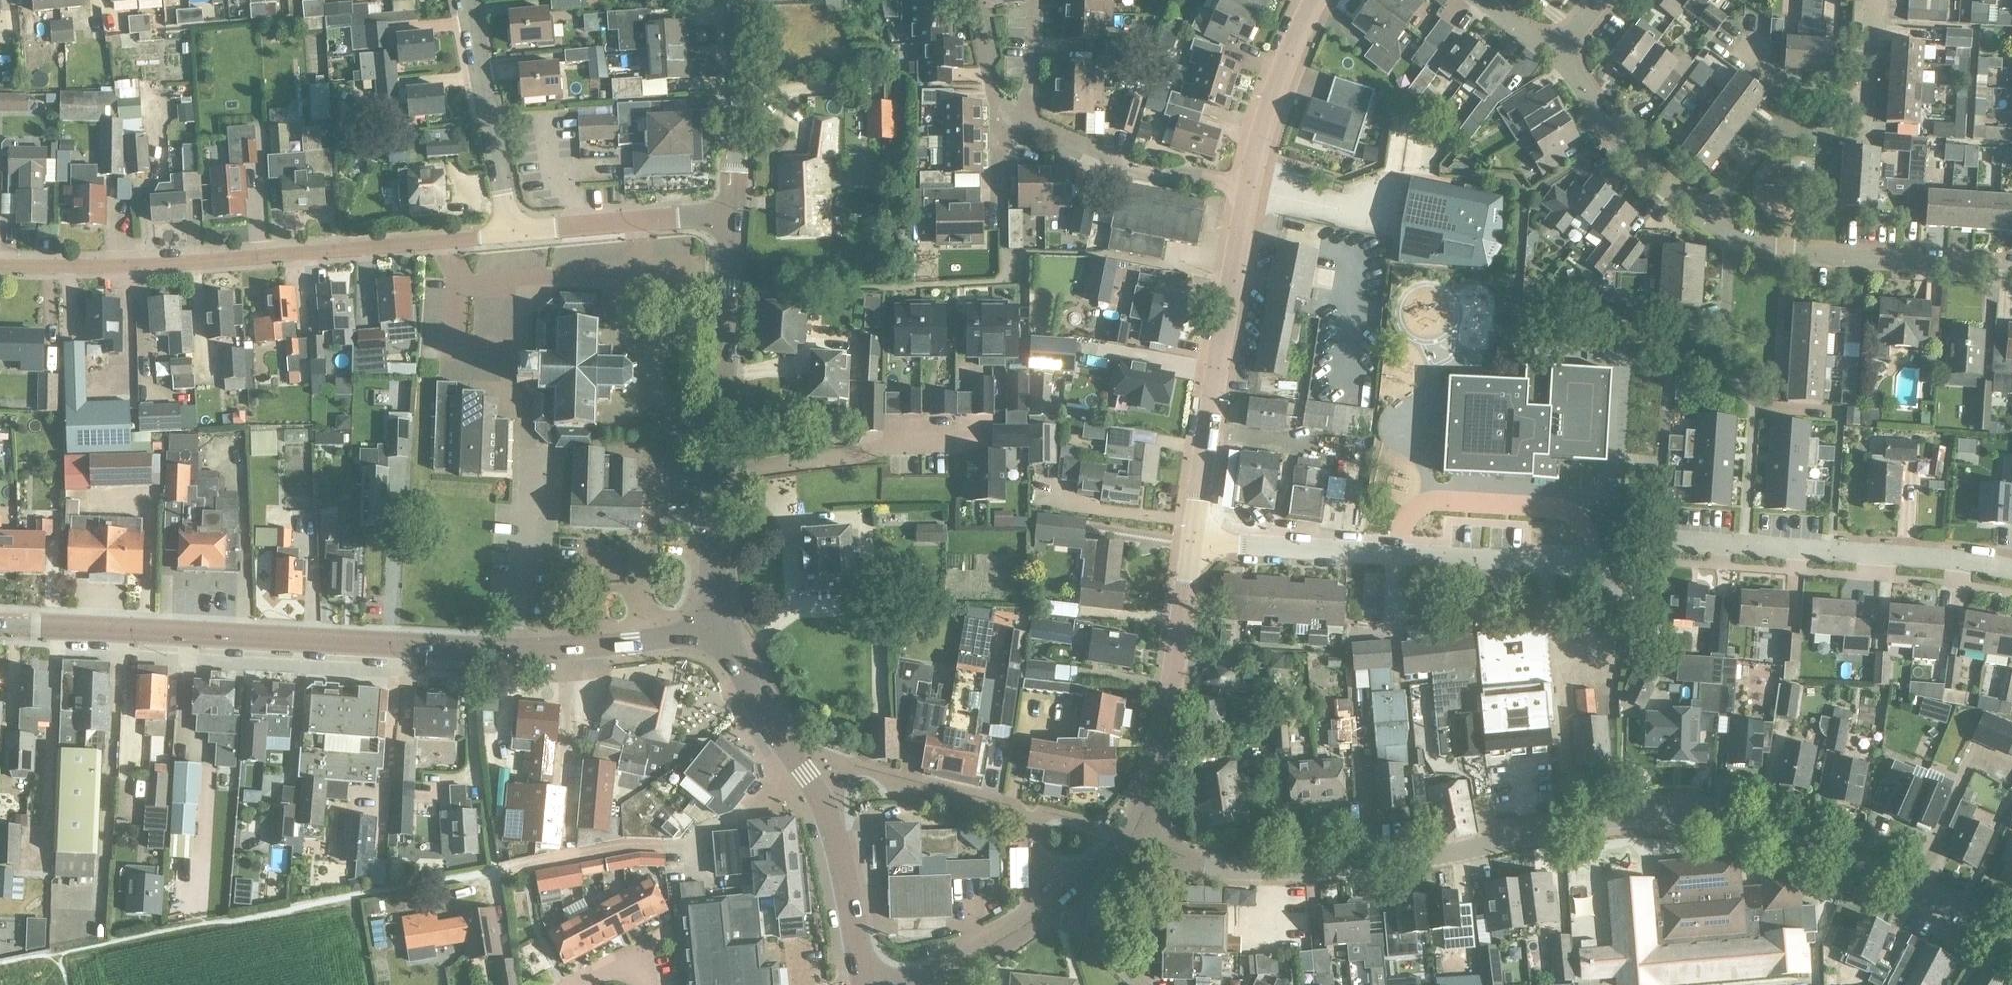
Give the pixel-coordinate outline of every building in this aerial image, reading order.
[(59,0),(34,0),(35,13),(60,11),(59,0)] [(60,11),(86,8),(85,0),(59,0),(60,11)] [(306,19),(316,18),(314,0),(304,0),(306,19)] [(316,18),(325,17),(326,17),(325,5),(325,0),(314,0),(316,18)] [(411,9),(410,0),(389,1),(389,10),(411,9)] [(580,9),(579,0),(550,0),(551,11),(580,9)] [(1065,13),(1111,14),(1112,2),(1102,1),(1102,0),(1065,0),(1065,13)] [(1258,16),(1224,0),(1222,0),(1215,14),(1200,7),(1190,28),(1223,44),(1228,33),(1246,42),(1258,16)] [(1258,16),(1266,0),(1224,0),(1258,16)] [(1404,26),(1421,4),(1416,0),(1371,0),(1370,1),(1371,2),(1372,2),(1404,26)] [(1670,0),(1656,0),(1654,2),(1676,19),(1683,10),(1670,0)] [(1790,7),(1790,0),(1777,0),(1778,8),(1790,7)] [(1813,12),(1814,0),(1801,0),(1800,22),(1813,23),(1813,12)] [(1926,0),(1908,0),(1907,20),(1946,23),(1948,1),(1926,0)] [(948,43),(948,42),(948,17),(936,17),(936,1),(902,2),(902,28),(912,27),(912,44),(925,44),(925,43),(948,43)] [(1372,2),(1371,2),(1355,24),(1389,50),(1406,27),(1404,26),(1372,2)] [(276,3),(275,3),(264,4),(266,18),(278,17),(276,3)] [(353,3),(325,5),(326,17),(354,14),(353,6),(353,3)] [(253,19),(266,18),(264,4),(252,6),(253,19)] [(355,27),(369,25),(368,16),(367,5),(353,6),(354,14),(355,27)] [(1727,17),(1711,5),(1699,21),(1715,33),(1727,17)] [(201,8),(189,9),(190,24),(203,23),(201,8)] [(177,25),(190,24),(189,9),(176,11),(177,25)] [(510,13),(513,45),(535,43),(535,47),(554,46),(551,17),(547,15),(547,10),(510,13)] [(393,13),(394,23),(417,20),(416,11),(393,13)] [(646,52),(684,50),(683,22),(651,24),(650,11),(607,14),(608,33),(618,32),(619,54),(646,52)] [(1813,23),(1813,24),(1823,25),(1823,13),(1813,12),(1813,23)] [(393,13),(368,16),(369,25),(387,23),(389,23),(394,23),(393,13)] [(1111,14),(1065,13),(1064,38),(1101,39),(1101,27),(1111,27),(1111,14)] [(350,28),(350,27),(355,27),(354,14),(326,17),(325,17),(325,30),(350,28)] [(1988,15),(1971,14),(1970,24),(1987,25),(1988,15)] [(129,34),(139,34),(138,17),(128,18),(129,34)] [(138,17),(139,34),(150,33),(149,17),(138,17)] [(1441,19),(1423,41),(1436,51),(1453,29),(1441,19)] [(1640,20),(1611,59),(1615,62),(1614,69),(1622,75),(1629,73),(1632,75),(1633,76),(1654,48),(1655,48),(1656,46),(1640,34),(1647,25),(1640,20)] [(1784,21),(1772,20),(1770,44),(1782,45),(1784,21)] [(1784,69),(1811,71),(1812,40),(1813,24),(1813,23),(1800,22),(1798,22),(1797,39),(1786,39),(1784,69)] [(72,23),(61,24),(63,43),(74,42),(72,23)] [(389,23),(387,23),(369,25),(355,27),(350,27),(350,28),(352,50),(371,48),(371,49),(391,47),(390,37),(389,23)] [(52,44),(63,43),(61,24),(50,25),(52,44)] [(1826,25),(1823,25),(1813,24),(1812,40),(1811,71),(1833,73),(1835,42),(1825,41),(1826,25)] [(1972,29),(1946,28),(1945,47),(1971,48),(1972,29)] [(365,80),(375,79),(397,78),(395,64),(434,61),(434,55),(439,51),(438,42),(432,39),(432,33),(390,37),(391,47),(391,51),(363,54),(365,80)] [(1467,78),(1486,53),(1463,37),(1438,71),(1449,79),(1454,72),(1465,80),(1467,78)] [(1198,66),(1195,76),(1232,87),(1239,65),(1218,59),(1222,47),(1193,39),(1189,51),(1192,51),(1189,63),(1198,66)] [(1106,40),(1106,52),(1127,53),(1142,53),(1153,53),(1153,41),(1106,40)] [(1891,41),(1890,62),(1922,64),(1924,43),(1891,41)] [(925,43),(925,44),(926,59),(918,59),(918,83),(950,83),(950,69),(962,68),(961,42),(948,42),(948,43),(925,43)] [(1158,45),(1155,55),(1166,58),(1168,49),(1158,45)] [(1631,77),(1653,94),(1666,77),(1676,84),(1693,62),(1676,50),(1669,59),(1655,48),(1654,48),(1633,76),(1632,75),(1631,77)] [(565,65),(596,62),(595,50),(564,53),(565,65)] [(684,50),(646,52),(648,80),(685,78),(684,50)] [(1153,53),(1142,53),(1127,53),(1106,52),(1106,54),(1097,54),(1097,66),(1142,67),(1142,61),(1153,62),(1153,53)] [(1487,52),(1486,53),(1467,78),(1478,86),(1472,93),(1481,100),(1459,130),(1471,139),(1498,103),(1508,97),(1495,87),(1509,68),(1499,60),(1500,58),(1491,52),(1490,54),(1487,52)] [(1959,66),(1970,66),(1970,58),(1959,57),(1959,66)] [(1978,59),(1977,67),(1988,68),(1989,59),(1978,59)] [(1694,69),(1706,79),(1713,71),(1701,61),(1694,69)] [(1054,87),(1101,88),(1102,76),(1092,75),(1092,63),(1055,62),(1054,87)] [(1889,82),(1921,84),(1922,64),(1890,62),(1889,82)] [(523,98),(559,95),(556,63),(520,67),(523,98)] [(1164,80),(1167,68),(1157,65),(1154,78),(1164,80)] [(1958,74),(1969,75),(1970,66),(1959,66),(1958,74)] [(1988,76),(1988,68),(1977,67),(1977,75),(1988,76)] [(1425,68),(1407,91),(1417,99),(1435,76),(1425,68)] [(1700,87),(1706,79),(1694,69),(1688,77),(1700,87)] [(132,70),(108,70),(107,87),(132,87),(132,70)] [(1725,92),(1752,113),(1767,94),(1740,73),(1725,92)] [(1226,109),(1232,87),(1195,76),(1192,86),(1182,83),(1179,94),(1171,92),(1167,104),(1201,114),(1205,103),(1226,109)] [(399,105),(397,78),(375,79),(378,108),(399,105)] [(613,101),(643,99),(641,79),(611,81),(613,101)] [(1889,82),(1887,102),(1919,104),(1933,105),(1934,85),(1921,84),(1889,82)] [(310,85),(311,121),(331,120),(329,85),(310,85)] [(441,87),(407,90),(410,117),(443,115),(441,87)] [(1101,101),(1101,88),(1054,87),(1054,112),(1086,113),(1091,113),(1091,101),(1101,101)] [(1681,88),(1666,108),(1678,117),(1684,109),(1678,105),(1687,93),(1681,88)] [(944,127),(980,126),(979,102),(952,102),(952,89),(921,89),(921,105),(944,104),(944,127)] [(1561,113),(1561,114),(1563,112),(1548,89),(1530,100),(1524,90),(1500,105),(1511,123),(1521,116),(1531,132),(1531,133),(1561,113)] [(1710,111),(1738,132),(1752,113),(1725,92),(1710,111)] [(60,119),(102,119),(116,119),(117,100),(117,93),(61,93),(60,119)] [(14,94),(0,94),(0,110),(14,110),(14,94)] [(1131,136),(1142,98),(1126,94),(1115,131),(1131,136)] [(1359,125),(1365,106),(1337,97),(1333,109),(1312,102),(1304,129),(1342,141),(1348,122),(1359,125)] [(263,115),(280,114),(279,98),(262,99),(263,115)] [(1956,98),(1956,107),(1967,107),(1967,99),(1956,98)] [(122,119),(139,118),(138,99),(117,100),(116,119),(122,119)] [(1974,108),(1985,108),(1986,100),(1975,99),(1974,108)] [(690,167),(690,162),(702,162),(700,110),(686,110),(685,101),(617,103),(617,114),(618,138),(618,145),(634,144),(635,169),(690,167)] [(1886,123),(1918,125),(1919,104),(1887,102),(1886,123)] [(867,105),(868,142),(896,141),(895,104),(867,105)] [(1201,114),(1167,104),(1163,115),(1169,117),(1165,128),(1175,132),(1171,146),(1185,151),(1186,148),(1211,156),(1213,150),(1214,150),(1218,147),(1220,140),(1218,135),(1219,132),(1198,126),(1201,114)] [(1966,115),(1967,107),(1956,107),(1955,115),(1966,115)] [(1671,125),(1678,117),(1666,108),(1659,116),(1671,125)] [(1985,117),(1985,108),(1974,108),(1974,116),(1985,117)] [(1696,131),(1723,151),(1738,132),(1710,111),(1696,131)] [(1091,113),(1086,113),(1086,131),(1089,133),(1101,134),(1102,121),(1091,113)] [(1531,133),(1531,132),(1530,133),(1540,149),(1530,156),(1542,173),(1565,158),(1558,148),(1576,136),(1561,114),(1561,113),(1531,133)] [(618,138),(617,114),(578,115),(578,139),(618,138)] [(270,128),(286,127),(285,115),(269,116),(270,128)] [(833,152),(837,120),(813,117),(808,156),(778,157),(780,206),(778,206),(778,236),(828,235),(827,152),(833,152)] [(121,173),(122,119),(116,119),(102,119),(101,173),(121,173)] [(257,164),(253,122),(240,123),(242,144),(240,144),(241,156),(242,165),(243,165),(257,164)] [(173,123),(161,124),(163,149),(175,148),(173,123)] [(2010,128),(1973,125),(1972,139),(2009,141),(2010,128)] [(980,126),(944,127),(944,149),(980,149),(980,126)] [(269,128),(272,156),(291,155),(288,127),(286,127),(270,128),(269,128)] [(427,158),(459,156),(458,140),(451,141),(450,131),(426,132),(427,158)] [(1723,151),(1696,131),(1681,150),(1708,171),(1723,151)] [(307,206),(324,205),(322,180),(332,179),(331,155),(322,156),(320,133),(301,134),(303,158),(266,160),(268,184),(281,183),(283,211),(295,211),(296,211),(308,210),(307,206)] [(1909,151),(1910,137),(1885,135),(1884,149),(1909,151)] [(125,138),(127,174),(149,173),(147,137),(125,138)] [(2,144),(2,152),(5,156),(9,156),(9,174),(13,175),(13,194),(18,194),(17,223),(19,223),(19,229),(33,230),(33,224),(43,224),(44,193),(42,193),(42,181),(44,181),(45,149),(18,148),(18,144),(14,140),(6,140),(2,144)] [(407,144),(389,145),(389,160),(407,160),(407,144)] [(1943,160),(1953,161),(1955,145),(1944,144),(1943,160)] [(1955,145),(1953,161),(1964,162),(1965,145),(1955,145)] [(1991,163),(2001,164),(2002,148),(1992,147),(1991,163)] [(2002,148),(2001,164),(2011,164),(2011,149),(2002,148)] [(980,172),(980,149),(944,149),(944,172),(919,172),(919,185),(953,185),(953,172),(980,172)] [(1844,178),(1887,181),(1892,181),(1894,165),(1878,164),(1878,152),(1845,150),(1844,178)] [(245,191),(243,165),(242,165),(241,156),(231,157),(232,168),(212,170),(216,218),(244,216),(243,191),(245,191)] [(1907,182),(1923,183),(1924,165),(1909,164),(1907,182)] [(88,200),(103,200),(103,189),(101,189),(102,178),(96,178),(96,166),(71,166),(70,188),(63,188),(62,204),(71,204),(88,204),(88,200)] [(398,175),(399,185),(400,205),(411,205),(411,212),(438,211),(437,203),(443,203),(441,172),(433,173),(433,169),(418,170),(418,168),(409,168),(409,174),(398,175)] [(1044,215),(1044,168),(1019,169),(1019,206),(1031,206),(1031,215),(1044,215)] [(1069,168),(1044,168),(1044,215),(1057,215),(1057,205),(1069,205),(1069,168)] [(170,177),(170,184),(158,185),(150,199),(151,221),(184,219),(183,202),(200,201),(198,175),(170,177)] [(1882,190),(1886,187),(1887,181),(1844,178),(1842,205),(1875,207),(1876,190),(1882,190)] [(131,199),(128,179),(117,179),(116,199),(131,199)] [(1473,186),(1464,186),(1463,191),(1410,180),(1400,248),(1399,262),(1487,268),(1498,246),(1501,199),(1473,193),(1473,186)] [(1574,184),(1566,194),(1553,185),(1540,203),(1552,212),(1546,219),(1563,232),(1576,215),(1591,226),(1589,228),(1591,228),(1614,198),(1615,197),(1592,180),(1583,191),(1574,184)] [(11,218),(10,182),(0,183),(0,219),(11,218)] [(1907,182),(1906,209),(1921,210),(1923,192),(1923,183),(1907,182)] [(1112,205),(1100,248),(1160,259),(1164,240),(1196,246),(1203,212),(1202,212),(1204,199),(1120,183),(1118,196),(1116,196),(1114,206),(1112,205)] [(923,219),(937,219),(937,244),(981,243),(980,206),(958,206),(958,189),(922,190),(923,219)] [(1925,226),(1949,227),(1952,194),(1927,192),(1925,226)] [(1949,227),(1973,229),(1976,196),(1952,194),(1949,227)] [(1973,229),(1997,231),(1999,197),(1976,196),(1973,229)] [(1997,231),(2011,232),(2011,198),(1999,197),(1997,231)] [(1077,198),(1071,232),(1088,235),(1094,202),(1077,198)] [(1635,215),(1614,198),(1591,228),(1605,240),(1587,263),(1603,275),(1615,261),(1631,239),(1622,232),(1635,215)] [(102,224),(103,200),(88,200),(88,204),(71,204),(70,223),(102,224)] [(1022,249),(1022,212),(1008,212),(1009,249),(1022,249)] [(1537,241),(1538,235),(1533,232),(1528,235),(1528,240),(1532,243),(1537,241)] [(1631,239),(1615,261),(1628,271),(1644,249),(1631,239)] [(1254,371),(1287,378),(1289,364),(1285,363),(1294,321),(1299,322),(1303,301),(1308,302),(1318,253),(1279,245),(1265,310),(1266,310),(1254,371)] [(1662,275),(1702,278),(1704,250),(1664,247),(1662,275)] [(1109,307),(1118,264),(1092,259),(1084,302),(1109,307)] [(397,339),(395,321),(410,320),(408,279),(404,280),(404,276),(401,274),(393,274),(390,277),(390,281),(379,281),(379,283),(374,283),(375,298),(380,298),(383,329),(358,331),(358,332),(353,332),(353,362),(386,360),(385,340),(397,339)] [(1185,325),(1189,323),(1190,316),(1188,313),(1184,310),(1186,298),(1159,293),(1162,279),(1141,275),(1136,299),(1153,303),(1149,321),(1143,319),(1139,340),(1175,347),(1179,326),(1180,327),(1181,326),(1185,325)] [(1488,317),(1489,277),(1409,275),(1408,304),(1400,304),(1399,336),(1429,337),(1429,312),(1450,313),(1450,322),(1459,322),(1458,367),(1471,367),(1472,317),(1488,317)] [(1700,306),(1702,278),(1662,275),(1661,303),(1700,306)] [(317,286),(320,331),(347,329),(344,284),(317,286)] [(1538,293),(1523,285),(1522,304),(1530,305),(1538,293)] [(265,291),(267,319),(254,320),(256,344),(283,342),(283,338),(287,338),(286,322),(296,321),(294,289),(265,291)] [(205,296),(208,339),(234,337),(233,325),(242,325),(241,308),(232,308),(231,294),(205,296)] [(610,392),(611,392),(611,388),(621,388),(623,393),(627,391),(626,388),(633,380),(636,381),(636,379),(633,378),(633,368),(636,367),(636,366),(633,366),(625,358),(626,357),(625,356),(624,358),(613,357),(613,354),(611,354),(611,345),(599,345),(599,343),(597,343),(598,321),(600,319),(598,317),(596,319),(597,296),(561,295),(560,302),(552,302),(539,313),(539,321),(537,321),(536,352),(541,352),(539,353),(539,360),(518,359),(518,381),(539,382),(538,388),(550,389),(550,391),(535,391),(534,421),(539,421),(538,431),(550,442),(558,444),(558,446),(595,447),(596,427),(597,426),(594,424),(595,401),(598,401),(598,400),(609,400),(610,392)] [(1653,299),(1604,295),(1603,311),(1652,315),(1653,299)] [(191,316),(178,317),(177,317),(175,299),(150,300),(152,333),(168,332),(169,357),(194,356),(191,316)] [(118,311),(118,302),(88,303),(88,342),(104,341),(104,353),(122,353),(122,311),(118,311)] [(796,304),(796,305),(792,305),(792,304),(789,304),(776,304),(776,303),(773,302),(773,303),(769,303),(769,302),(766,302),(766,305),(767,305),(766,318),(765,318),(765,320),(766,320),(765,334),(764,334),(764,336),(765,336),(764,349),(763,349),(763,352),(766,352),(766,351),(770,351),(770,352),(772,353),(772,352),(786,353),(785,353),(788,354),(788,353),(792,353),(792,354),(795,354),(795,351),(794,351),(795,343),(802,344),(803,334),(808,335),(809,325),(804,325),(804,316),(797,315),(798,307),(798,304),(796,304)] [(1925,341),(1928,305),(1880,302),(1878,338),(1889,338),(1889,346),(1914,348),(1915,340),(1925,341)] [(896,356),(920,356),(920,303),(906,303),(906,308),(896,308),(896,356)] [(933,303),(920,303),(920,356),(944,356),(944,308),(933,308),(933,303)] [(992,366),(992,303),(978,303),(978,308),(968,308),(968,356),(980,356),(980,366),(992,366)] [(1005,303),(992,303),(992,366),(1004,366),(1004,356),(1016,356),(1016,308),(1005,308),(1005,303)] [(1792,330),(1826,332),(1828,307),(1794,305),(1792,330)] [(1111,323),(1107,342),(1123,345),(1127,326),(1111,323)] [(1845,323),(1844,333),(1860,334),(1861,324),(1845,323)] [(2009,325),(2008,339),(1993,338),(1991,373),(2011,374),(2011,325),(2009,325)] [(1505,328),(1495,327),(1495,332),(1494,342),(1519,344),(1520,329),(1505,328)] [(1825,356),(1826,332),(1792,330),(1791,353),(1825,356)] [(1979,375),(1982,333),(1951,331),(1948,373),(1979,375)] [(1860,344),(1860,334),(1844,333),(1844,343),(1860,344)] [(41,334),(0,334),(0,360),(21,360),(21,372),(40,372),(41,334)] [(310,361),(325,360),(323,337),(308,338),(310,361)] [(285,340),(287,356),(300,355),(299,339),(285,340)] [(1029,371),(1074,375),(1076,342),(1031,339),(1029,371)] [(1397,465),(1430,466),(1434,341),(1401,340),(1397,465)] [(151,435),(145,435),(140,435),(140,432),(139,408),(139,407),(132,407),(131,402),(87,404),(84,344),(64,345),(68,455),(152,454),(151,435)] [(244,362),(246,362),(245,350),(244,351),(244,349),(220,351),(222,381),(224,381),(225,392),(245,391),(244,380),(245,380),(244,362)] [(163,365),(163,351),(150,351),(150,365),(163,365)] [(811,353),(810,375),(847,377),(848,357),(840,357),(840,354),(811,353)] [(1823,379),(1825,356),(1791,353),(1789,377),(1823,379)] [(861,356),(859,382),(877,383),(878,357),(861,356)] [(173,391),(194,390),(194,376),(192,376),(191,361),(169,362),(170,377),(172,377),(173,391)] [(1449,378),(1443,474),(1495,477),(1496,472),(1558,475),(1559,460),(1606,463),(1611,371),(1526,366),(1525,382),(1449,378)] [(1166,402),(1171,376),(1140,370),(1135,396),(1136,396),(1134,402),(1149,405),(1151,399),(1166,402)] [(1842,371),(1841,381),(1857,382),(1858,372),(1842,371)] [(285,390),(301,390),(302,374),(285,373),(285,390)] [(57,412),(58,376),(37,375),(36,411),(57,412)] [(846,399),(847,377),(810,375),(809,397),(812,397),(812,407),(837,409),(837,408),(845,409),(846,399)] [(1008,411),(1027,411),(1026,376),(1008,376),(1008,411)] [(1050,417),(1052,377),(1031,376),(1029,416),(1050,417)] [(1686,377),(1676,377),(1674,401),(1684,401),(1686,377)] [(1823,380),(1823,379),(1789,377),(1788,401),(1821,404),(1822,391),(1829,391),(1830,380),(1823,380)] [(974,379),(974,394),(974,414),(992,414),(992,379),(974,379)] [(1856,392),(1857,382),(1841,381),(1841,391),(1856,392)] [(437,382),(433,470),(459,471),(459,476),(481,477),(481,472),(506,473),(508,416),(495,415),(496,399),(484,398),(484,392),(462,391),(462,397),(456,396),(457,383),(437,382)] [(333,394),(333,383),(317,383),(317,394),(333,394)] [(1977,383),(1974,423),(1987,424),(1990,384),(1977,383)] [(864,386),(864,431),(883,431),(883,386),(864,386)] [(902,386),(902,390),(902,414),(920,414),(920,386),(902,386)] [(956,394),(945,394),(945,414),(956,414),(956,394)] [(1373,411),(1293,399),(1292,409),(1304,411),(1302,426),(1369,436),(1373,411)] [(1283,430),(1286,405),(1251,400),(1247,426),(1283,430)] [(198,406),(139,408),(140,432),(199,430),(198,406)] [(1848,408),(1847,424),(1858,425),(1859,408),(1848,408)] [(1685,437),(1685,445),(1733,448),(1735,418),(1696,415),(1695,431),(1686,431),(1685,437)] [(1771,421),(1769,450),(1817,454),(1818,447),(1818,440),(1809,439),(1810,423),(1771,421)] [(378,446),(378,463),(377,471),(364,471),(363,525),(367,525),(371,529),(379,529),(383,526),(387,526),(387,513),(391,513),(392,493),(387,493),(388,461),(408,462),(409,424),(389,423),(388,446),(378,446)] [(1028,447),(1027,426),(993,426),(994,447),(1028,447)] [(1055,427),(1029,427),(1029,463),(1055,463),(1055,427)] [(1128,461),(1127,472),(1127,473),(1128,473),(1127,479),(1140,481),(1154,483),(1158,448),(1131,444),(1132,430),(1107,427),(1103,458),(1128,461)] [(277,431),(250,432),(251,458),(278,457),(277,431)] [(327,445),(327,433),(316,433),(316,445),(327,445)] [(197,450),(197,436),(166,435),(166,449),(197,450)] [(1668,451),(1676,451),(1677,437),(1669,436),(1668,451)] [(1685,437),(1677,437),(1676,451),(1684,452),(1685,445),(1685,437)] [(1914,462),(1915,443),(1886,441),(1885,457),(1871,456),(1868,504),(1898,506),(1900,469),(1900,461),(1914,462)] [(1731,477),(1733,448),(1685,445),(1684,452),(1684,459),(1693,459),(1692,473),(1692,474),(1731,477)] [(1932,445),(1929,474),(1941,476),(1944,446),(1932,445)] [(1825,462),(1826,447),(1818,447),(1817,454),(1817,461),(1825,462)] [(1833,462),(1834,448),(1826,447),(1825,462),(1833,462)] [(1767,479),(1806,482),(1806,481),(1807,467),(1816,468),(1817,461),(1817,454),(1769,450),(1767,479)] [(217,480),(199,479),(200,452),(168,451),(165,554),(181,555),(181,571),(235,573),(239,499),(216,498),(217,480)] [(641,497),(637,497),(637,482),(635,481),(635,463),(613,463),(612,471),(603,471),(603,452),(575,451),(573,525),(641,527),(641,497)] [(968,478),(970,478),(970,501),(1004,500),(1003,452),(971,453),(971,465),(968,465),(968,478)] [(1271,507),(1278,455),(1258,452),(1258,456),(1244,454),(1237,503),(1248,504),(1271,507)] [(153,487),(152,456),(66,458),(66,492),(90,492),(90,488),(153,487)] [(2005,456),(2003,487),(2011,488),(2011,457),(2005,456)] [(1328,472),(1318,471),(1320,460),(1297,457),(1293,487),(1290,486),(1285,518),(1321,523),(1328,472)] [(1127,472),(1118,471),(1117,477),(1104,476),(1105,468),(1080,465),(1076,493),(1097,495),(1098,491),(1102,492),(1101,500),(1137,504),(1139,481),(1140,481),(1127,479),(1128,473),(1127,473),(1127,472)] [(1674,472),(1673,486),(1682,487),(1683,473),(1674,472)] [(1692,473),(1683,473),(1682,487),(1691,488),(1690,504),(1728,506),(1731,477),(1692,474),(1692,473)] [(1767,479),(1765,509),(1803,512),(1805,496),(1814,497),(1815,481),(1806,481),(1806,482),(1767,479)] [(1814,496),(1823,497),(1824,482),(1815,482),(1814,496)] [(2011,488),(2003,487),(1984,486),(1981,523),(2009,525),(2011,488)] [(71,573),(85,573),(86,518),(76,518),(76,502),(66,501),(65,525),(72,526),(71,573)] [(1059,545),(1062,520),(1037,517),(1035,542),(1059,545)] [(86,518),(85,573),(127,574),(127,572),(143,572),(144,519),(86,518)] [(18,536),(17,572),(44,572),(45,536),(52,536),(52,521),(38,521),(37,536),(18,536)] [(336,561),(337,553),(337,543),(335,543),(335,522),(321,522),(320,543),(325,543),(325,560),(336,561)] [(945,526),(917,526),(917,542),(946,543),(945,526)] [(809,592),(854,589),(849,527),(804,531),(804,530),(802,531),(802,533),(804,553),(803,553),(805,570),(807,591),(806,591),(807,593),(809,593),(809,592)] [(278,547),(278,560),(276,593),(303,594),(303,575),(306,576),(307,561),(297,561),(298,550),(291,550),(291,531),(265,530),(264,547),(278,547)] [(17,572),(18,536),(0,536),(0,571),(17,572)] [(1087,542),(1083,578),(1080,603),(1120,608),(1123,582),(1116,582),(1121,543),(1096,540),(1096,543),(1087,542)] [(337,553),(336,561),(336,562),(332,562),(331,595),(356,596),(356,582),(358,582),(359,562),(354,562),(354,553),(337,553)] [(1246,621),(1248,582),(1240,582),(1240,575),(1224,574),(1222,613),(1231,614),(1230,620),(1246,621)] [(1256,583),(1248,582),(1246,621),(1262,622),(1262,615),(1270,616),(1272,577),(1257,576),(1256,583)] [(1272,577),(1270,616),(1278,617),(1278,622),(1294,623),(1296,585),(1287,585),(1288,578),(1272,577)] [(1304,586),(1296,585),(1294,623),(1310,624),(1310,618),(1318,619),(1320,580),(1304,579),(1304,586)] [(1320,580),(1318,619),(1326,619),(1326,625),(1342,626),(1345,587),(1336,587),(1336,581),(1320,580)] [(1694,627),(1711,629),(1709,656),(1725,657),(1729,599),(1706,597),(1707,588),(1671,585),(1668,618),(1694,621),(1694,627)] [(1784,628),(1787,594),(1768,593),(1768,594),(1743,592),(1740,624),(1784,628)] [(1866,654),(1868,621),(1852,620),(1853,605),(1813,602),(1811,634),(1844,637),(1843,652),(1866,654)] [(1887,643),(1913,645),(1915,609),(1890,607),(1887,643)] [(1941,611),(1915,609),(1913,645),(1911,659),(1937,661),(1938,647),(1941,611)] [(929,731),(927,743),(923,767),(973,776),(974,773),(982,775),(988,743),(979,741),(980,739),(975,738),(996,620),(966,614),(953,688),(945,734),(929,731)] [(1985,654),(1991,619),(1965,615),(1960,650),(1985,654)] [(1135,638),(1093,631),(1094,626),(1074,622),(1073,627),(1032,619),(1028,637),(1091,647),(1088,660),(1130,667),(1135,638)] [(1991,619),(1985,654),(2011,658),(2011,651),(2011,622),(1991,619)] [(1442,624),(1406,629),(1408,644),(1444,640),(1442,624)] [(1221,625),(1220,639),(1229,640),(1230,626),(1221,625)] [(1259,644),(1268,645),(1270,629),(1260,628),(1259,644)] [(1521,752),(1550,749),(1548,726),(1555,725),(1552,695),(1553,694),(1547,628),(1477,634),(1483,700),(1480,700),(1485,755),(1505,753),(1521,752)] [(1279,630),(1270,629),(1268,645),(1277,645),(1279,630)] [(1000,630),(992,681),(996,681),(990,725),(1010,728),(1025,634),(1000,630)] [(1307,647),(1316,648),(1317,632),(1308,631),(1307,647)] [(1327,632),(1317,632),(1316,648),(1326,648),(1327,632)] [(1797,680),(1798,665),(1800,636),(1780,635),(1779,663),(1784,664),(1783,681),(1797,682),(1797,680)] [(1444,640),(1408,644),(1402,645),(1405,675),(1444,670),(1444,674),(1431,675),(1435,721),(1437,721),(1451,720),(1450,718),(1479,716),(1472,637),(1444,640)] [(1406,765),(1405,747),(1408,728),(1405,697),(1398,698),(1398,694),(1391,694),(1389,668),(1390,668),(1388,642),(1352,645),(1353,670),(1370,669),(1374,726),(1373,726),(1375,749),(1385,748),(1386,766),(1373,767),(1376,810),(1405,807),(1401,765),(1406,765)] [(1874,654),(1873,685),(1888,686),(1889,655),(1874,654)] [(1677,681),(1700,683),(1701,658),(1679,656),(1677,681)] [(1948,657),(1944,689),(1944,692),(1955,694),(1955,689),(1957,689),(1960,658),(1948,657)] [(1645,709),(1663,671),(1641,658),(1629,683),(1633,685),(1626,700),(1645,709)] [(1720,685),(1719,703),(1718,713),(1718,716),(1732,717),(1735,660),(1721,659),(1701,658),(1700,683),(1720,685)] [(1053,680),(1076,682),(1077,670),(1055,667),(1055,665),(1027,661),(1025,678),(1053,682),(1053,680)] [(906,739),(927,743),(929,731),(945,734),(953,688),(938,685),(935,701),(927,699),(932,669),(898,663),(896,675),(894,674),(895,701),(912,704),(906,739)] [(1206,683),(1219,694),(1233,686),(1231,669),(1215,668),(1206,683)] [(2004,669),(1998,700),(2003,701),(2002,706),(1994,704),(1993,711),(2010,714),(2011,705),(2011,704),(2011,703),(2011,701),(2011,670),(2004,669)] [(92,879),(93,855),(98,766),(102,766),(103,732),(106,733),(109,677),(106,676),(106,673),(81,672),(81,676),(63,675),(60,753),(56,753),(50,878),(92,879)] [(7,770),(11,770),(14,777),(26,778),(30,771),(33,771),(35,737),(37,737),(37,721),(51,722),(53,689),(49,689),(50,674),(23,673),(21,708),(25,708),(23,735),(9,735),(7,770)] [(138,678),(136,678),(135,710),(136,710),(135,718),(165,719),(167,679),(165,679),(165,675),(154,675),(153,678),(150,678),(150,675),(138,674),(138,678)] [(611,678),(600,726),(594,755),(614,757),(619,805),(675,768),(674,767),(700,750),(665,742),(678,686),(653,680),(651,687),(611,678)] [(1269,680),(1254,679),(1253,693),(1267,694),(1269,680)] [(196,731),(208,732),(208,745),(216,745),(215,767),(235,768),(236,735),(238,736),(239,717),(231,717),(233,683),(195,680),(193,715),(197,715),(196,731)] [(1033,691),(1033,690),(1034,681),(1024,680),(1023,689),(1033,691)] [(1042,692),(1043,691),(1044,682),(1034,681),(1033,690),(1042,692)] [(1053,693),(1053,692),(1054,683),(1044,682),(1043,691),(1053,693)] [(255,714),(255,723),(244,723),(242,760),(265,762),(266,736),(266,724),(270,724),(271,714),(266,714),(267,706),(274,707),(276,685),(255,683),(254,693),(253,714),(255,714)] [(1062,694),(1063,693),(1064,684),(1054,683),(1053,692),(1062,694)] [(1698,712),(1718,713),(1719,703),(1720,685),(1700,683),(1699,702),(1691,701),(1691,712),(1698,712)] [(1072,695),(1072,694),(1074,685),(1064,684),(1063,693),(1072,695)] [(1799,686),(1779,684),(1775,715),(1795,718),(1799,686)] [(1942,702),(1943,685),(1932,684),(1932,700),(1942,702)] [(293,686),(276,685),(274,707),(267,706),(266,714),(271,714),(270,724),(266,724),(266,736),(290,738),(291,717),(293,686)] [(1084,686),(1074,685),(1072,694),(1083,696),(1084,686)] [(298,779),(303,779),(348,783),(376,785),(377,770),(383,770),(389,691),(351,689),(351,692),(313,689),(304,697),(298,779)] [(1592,689),(1577,691),(1579,715),(1595,713),(1592,689)] [(414,727),(413,737),(438,739),(439,729),(455,730),(457,696),(445,696),(445,692),(442,691),(438,690),(435,690),(431,690),(428,691),(427,695),(416,694),(414,727)] [(494,710),(496,692),(478,690),(477,709),(494,710)] [(1057,741),(1056,746),(1034,742),(1028,769),(1032,770),(1029,780),(1069,790),(1097,790),(1111,787),(1116,777),(1115,749),(1110,749),(1110,736),(1119,738),(1125,701),(1086,694),(1080,740),(1057,741)] [(1267,695),(1253,694),(1251,707),(1266,708),(1267,695)] [(1227,700),(1193,696),(1190,731),(1224,734),(1227,700)] [(1339,720),(1349,720),(1348,699),(1337,700),(1339,720)] [(1951,724),(1956,707),(1937,702),(1932,719),(1951,724)] [(520,704),(518,720),(523,720),(522,723),(535,724),(533,736),(537,737),(536,745),(533,745),(532,749),(536,750),(534,774),(530,773),(529,788),(549,790),(557,708),(520,704)] [(1834,708),(1828,739),(1826,749),(1842,752),(1848,722),(1847,721),(1849,711),(1834,708)] [(1678,745),(1680,711),(1663,710),(1663,714),(1647,713),(1646,748),(1662,748),(1662,744),(1678,745)] [(1698,712),(1691,712),(1680,711),(1678,745),(1662,744),(1662,748),(1661,761),(1705,763),(1706,746),(1697,746),(1698,712)] [(2011,744),(2011,726),(1985,715),(1975,741),(2008,754),(2011,744)] [(1451,720),(1437,721),(1440,756),(1454,754),(1454,758),(1483,756),(1479,716),(1450,718),(1451,720)] [(1605,718),(1585,720),(1575,721),(1579,765),(1609,762),(1605,718)] [(530,773),(534,774),(536,750),(532,749),(533,745),(536,745),(537,737),(533,736),(535,724),(522,723),(523,720),(518,720),(516,739),(525,740),(522,772),(530,773)] [(872,758),(897,758),(896,720),(872,720),(872,758)] [(1351,743),(1349,720),(1339,720),(1331,721),(1331,730),(1338,730),(1339,744),(1351,743)] [(1767,750),(1769,729),(1761,728),(1762,724),(1731,722),(1728,764),(1759,766),(1760,750),(1767,750)] [(1274,732),(1273,732),(1274,750),(1289,748),(1287,723),(1273,724),(1274,732)] [(827,728),(823,732),(824,738),(829,741),(834,741),(838,736),(837,731),(832,727),(827,728)] [(705,747),(700,750),(674,767),(675,768),(619,805),(618,806),(621,832),(621,838),(671,840),(678,838),(692,821),(682,812),(694,797),(717,816),(729,812),(743,797),(741,795),(753,780),(751,778),(754,773),(753,765),(717,736),(710,745),(709,744),(709,745),(708,744),(705,747)] [(148,783),(146,805),(165,806),(166,801),(163,801),(169,742),(151,740),(149,773),(148,783)] [(1792,788),(1792,786),(1806,789),(1814,750),(1785,744),(1777,783),(1780,784),(1780,785),(1783,790),(1788,791),(1792,788)] [(394,746),(393,782),(414,783),(416,747),(394,746)] [(1412,752),(1413,765),(1423,764),(1422,751),(1412,752)] [(618,806),(619,805),(614,757),(594,755),(594,758),(602,759),(602,764),(582,762),(576,828),(578,828),(621,832),(618,806)] [(1897,786),(1885,811),(1906,821),(1908,817),(1923,785),(1911,779),(1916,768),(1896,759),(1886,781),(1897,786)] [(1984,793),(1996,779),(1971,759),(1959,773),(1984,793)] [(1858,805),(1866,766),(1836,760),(1828,800),(1858,805)] [(416,778),(439,777),(439,761),(416,762),(416,778)] [(1264,761),(1249,763),(1254,794),(1268,791),(1264,761)] [(1340,761),(1314,763),(1317,802),(1343,800),(1340,761)] [(1190,771),(1199,831),(1248,823),(1238,762),(1190,771)] [(192,836),(195,806),(198,806),(201,765),(174,763),(169,835),(192,836)] [(1317,802),(1314,763),(1288,764),(1291,804),(1317,802)] [(1923,785),(1908,817),(1918,822),(1917,824),(1918,827),(1925,831),(1928,830),(1929,827),(1932,828),(1945,801),(1946,802),(1955,782),(1944,777),(1939,788),(1924,781),(1923,785)] [(346,799),(348,783),(303,779),(299,824),(323,826),(325,797),(346,799)] [(1440,840),(1473,833),(1463,781),(1428,789),(1440,840)] [(414,783),(393,782),(390,833),(411,834),(414,783)] [(507,785),(503,821),(491,819),(498,865),(534,857),(536,842),(558,845),(564,792),(549,790),(529,788),(507,785)] [(448,787),(450,813),(439,813),(442,856),(476,855),(474,812),(465,812),(464,786),(448,787)] [(1967,791),(1963,801),(1961,800),(1948,828),(1959,833),(1948,855),(1975,868),(1991,832),(1970,823),(1977,807),(1969,804),(1974,794),(1967,791)] [(296,807),(276,805),(273,845),(292,847),(296,807)] [(371,864),(374,819),(341,817),(340,832),(344,832),(342,862),(357,863),(371,864)] [(770,841),(794,839),(792,821),(748,825),(749,832),(713,835),(716,875),(734,873),(732,856),(771,853),(770,841)] [(1279,836),(1276,821),(1258,824),(1261,839),(1279,836)] [(21,827),(0,826),(0,866),(20,867),(21,827)] [(947,878),(946,858),(957,858),(956,833),(919,834),(919,826),(889,827),(892,921),(952,919),(950,878),(947,878)] [(621,839),(621,838),(621,832),(578,828),(577,848),(621,839)] [(734,873),(752,871),(755,897),(749,898),(748,892),(740,892),(741,898),(682,904),(689,984),(778,984),(776,964),(764,965),(762,941),(804,937),(802,915),(796,855),(795,855),(794,839),(770,841),(771,853),(732,856),(734,873)] [(2007,853),(2011,855),(2001,879),(2011,884),(2011,842),(2007,853)] [(625,857),(626,865),(641,862),(639,854),(625,857)] [(625,857),(611,859),(612,867),(626,865),(625,857)] [(1614,950),(1581,952),(1584,981),(1616,978),(1616,984),(1646,984),(1808,971),(1806,944),(1814,943),(1814,933),(1817,932),(1814,905),(1801,906),(1798,872),(1762,875),(1763,890),(1741,892),(1738,857),(1659,864),(1661,884),(1653,884),(1653,881),(1608,885),(1614,950)] [(259,883),(278,883),(278,859),(259,859),(259,883)] [(997,863),(999,888),(1017,887),(1016,862),(997,863)] [(370,880),(371,864),(357,863),(356,881),(364,879),(364,880),(370,880)] [(580,865),(581,873),(593,871),(591,863),(580,865)] [(580,865),(568,867),(569,875),(581,873),(580,865)] [(157,911),(158,876),(154,876),(154,867),(118,866),(118,889),(127,890),(126,910),(157,911)] [(246,893),(247,868),(230,867),(229,892),(246,893)] [(12,900),(14,870),(0,869),(0,899),(12,900)] [(554,870),(535,873),(538,885),(556,882),(554,870)] [(1519,880),(1517,880),(1524,938),(1526,937),(1526,936),(1539,934),(1537,924),(1557,922),(1555,904),(1551,905),(1548,877),(1531,879),(1531,877),(1519,879),(1519,880)] [(350,882),(351,891),(352,892),(366,890),(366,888),(364,880),(364,879),(356,881),(350,882)] [(650,879),(630,890),(646,922),(667,911),(650,879)] [(1524,938),(1517,880),(1515,880),(1515,881),(1487,885),(1490,914),(1486,915),(1489,933),(1509,930),(1511,939),(1524,938)] [(1439,894),(1426,896),(1429,931),(1443,929),(1445,950),(1473,948),(1470,913),(1457,915),(1455,893),(1450,893),(1450,891),(1448,889),(1440,889),(1439,892),(1439,894)] [(626,933),(646,922),(630,890),(609,901),(626,933)] [(1429,931),(1426,896),(1425,896),(1425,898),(1412,899),(1412,896),(1410,894),(1403,895),(1401,897),(1401,900),(1396,900),(1398,922),(1385,923),(1388,958),(1416,955),(1414,934),(1430,932),(1429,931)] [(606,943),(626,933),(609,901),(589,911),(606,943)] [(1347,908),(1343,908),(1346,945),(1369,943),(1365,906),(1362,907),(1362,904),(1359,902),(1350,903),(1347,905),(1347,908)] [(1239,956),(1226,956),(1228,906),(1163,904),(1163,910),(1147,909),(1145,970),(1150,970),(1150,975),(1163,975),(1163,980),(1193,981),(1193,984),(1238,984),(1239,956)] [(1346,945),(1343,908),(1323,910),(1326,947),(1346,945)] [(586,954),(606,943),(589,911),(569,922),(586,954)] [(462,916),(462,920),(465,941),(468,960),(498,955),(492,912),(462,916)] [(465,941),(462,920),(434,924),(433,913),(401,918),(409,962),(434,958),(433,947),(465,941)] [(1873,964),(1887,928),(1884,927),(1883,924),(1876,921),(1872,922),(1860,917),(1853,935),(1851,934),(1839,963),(1866,974),(1867,972),(1870,964),(1870,963),(1873,964)] [(27,919),(26,935),(26,951),(45,947),(45,936),(46,920),(27,919)] [(565,965),(586,954),(569,922),(548,933),(565,965)] [(1550,937),(1554,982),(1574,980),(1569,935),(1550,937)] [(1950,960),(1911,939),(1887,984),(1937,984),(1950,960)] [(1486,977),(1487,984),(1502,984),(1497,944),(1481,946),(1486,977)] [(1383,945),(1368,946),(1370,984),(1373,984),(1386,984),(1383,945)] [(1311,951),(1311,952),(1312,964),(1313,964),(1313,972),(1313,975),(1321,974),(1321,982),(1324,984),(1330,984),(1328,950),(1311,951)] [(1301,973),(1313,972),(1313,964),(1312,964),(1311,952),(1299,953),(1301,973)] [(1266,972),(1265,955),(1255,956),(1257,973),(1266,972)] [(501,984),(516,984),(512,960),(497,962),(501,984)] [(1872,974),(1868,981),(1875,984),(1882,984),(1890,969),(1878,963),(1876,967),(1870,964),(1867,972),(1872,974)] [(2004,984),(1983,970),(1972,984),(2004,984)] [(1011,974),(1010,984),(1057,984),(1057,980),(1011,974)]
